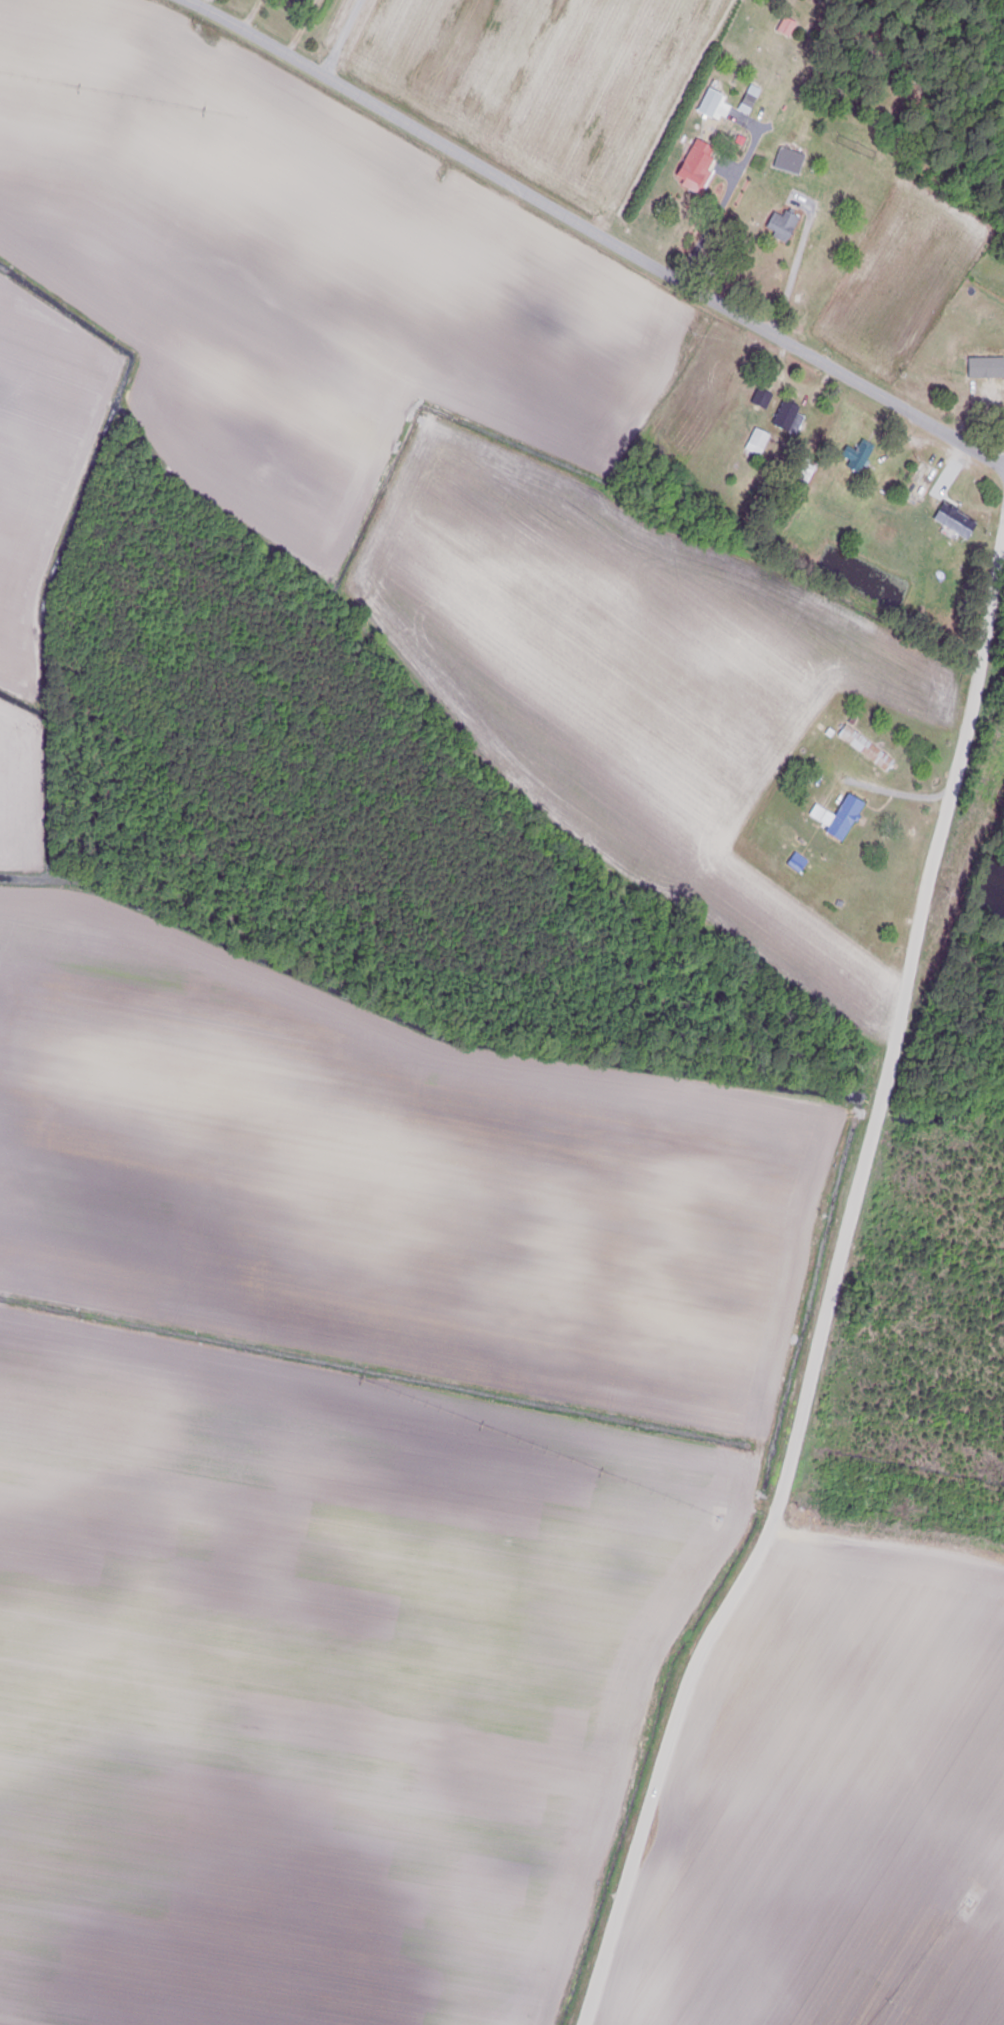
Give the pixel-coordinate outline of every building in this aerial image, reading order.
[(738,111),(748,115),(759,90),(749,86),(738,111)] [(696,113),(712,120),(722,96),(707,89),(696,113)] [(720,151),(696,138),(673,180),(697,193),(720,151)] [(772,167),(798,175),(804,155),(779,147),(772,167)] [(780,216),(774,212),(763,228),(783,242),(799,219),(785,210),(780,216)] [(967,357),(967,378),(1003,378),(1003,357),(967,357)] [(765,409),(772,394),(757,388),(750,403),(765,409)] [(795,435),(803,417),(795,413),(798,407),(783,399),(771,424),(795,435)] [(758,457),(770,435),(754,427),(743,449),(758,457)] [(859,472),(872,450),(859,442),(854,450),(846,445),(838,459),(859,472)] [(817,463),(803,457),(786,495),(800,501),(817,463)] [(967,540),(976,523),(942,503),(933,520),(967,540)] [(835,737),(886,771),(894,760),(843,726),(835,737)] [(835,816),(814,804),(807,816),(828,828),(825,833),(841,842),(863,803),(847,794),(835,816)]
